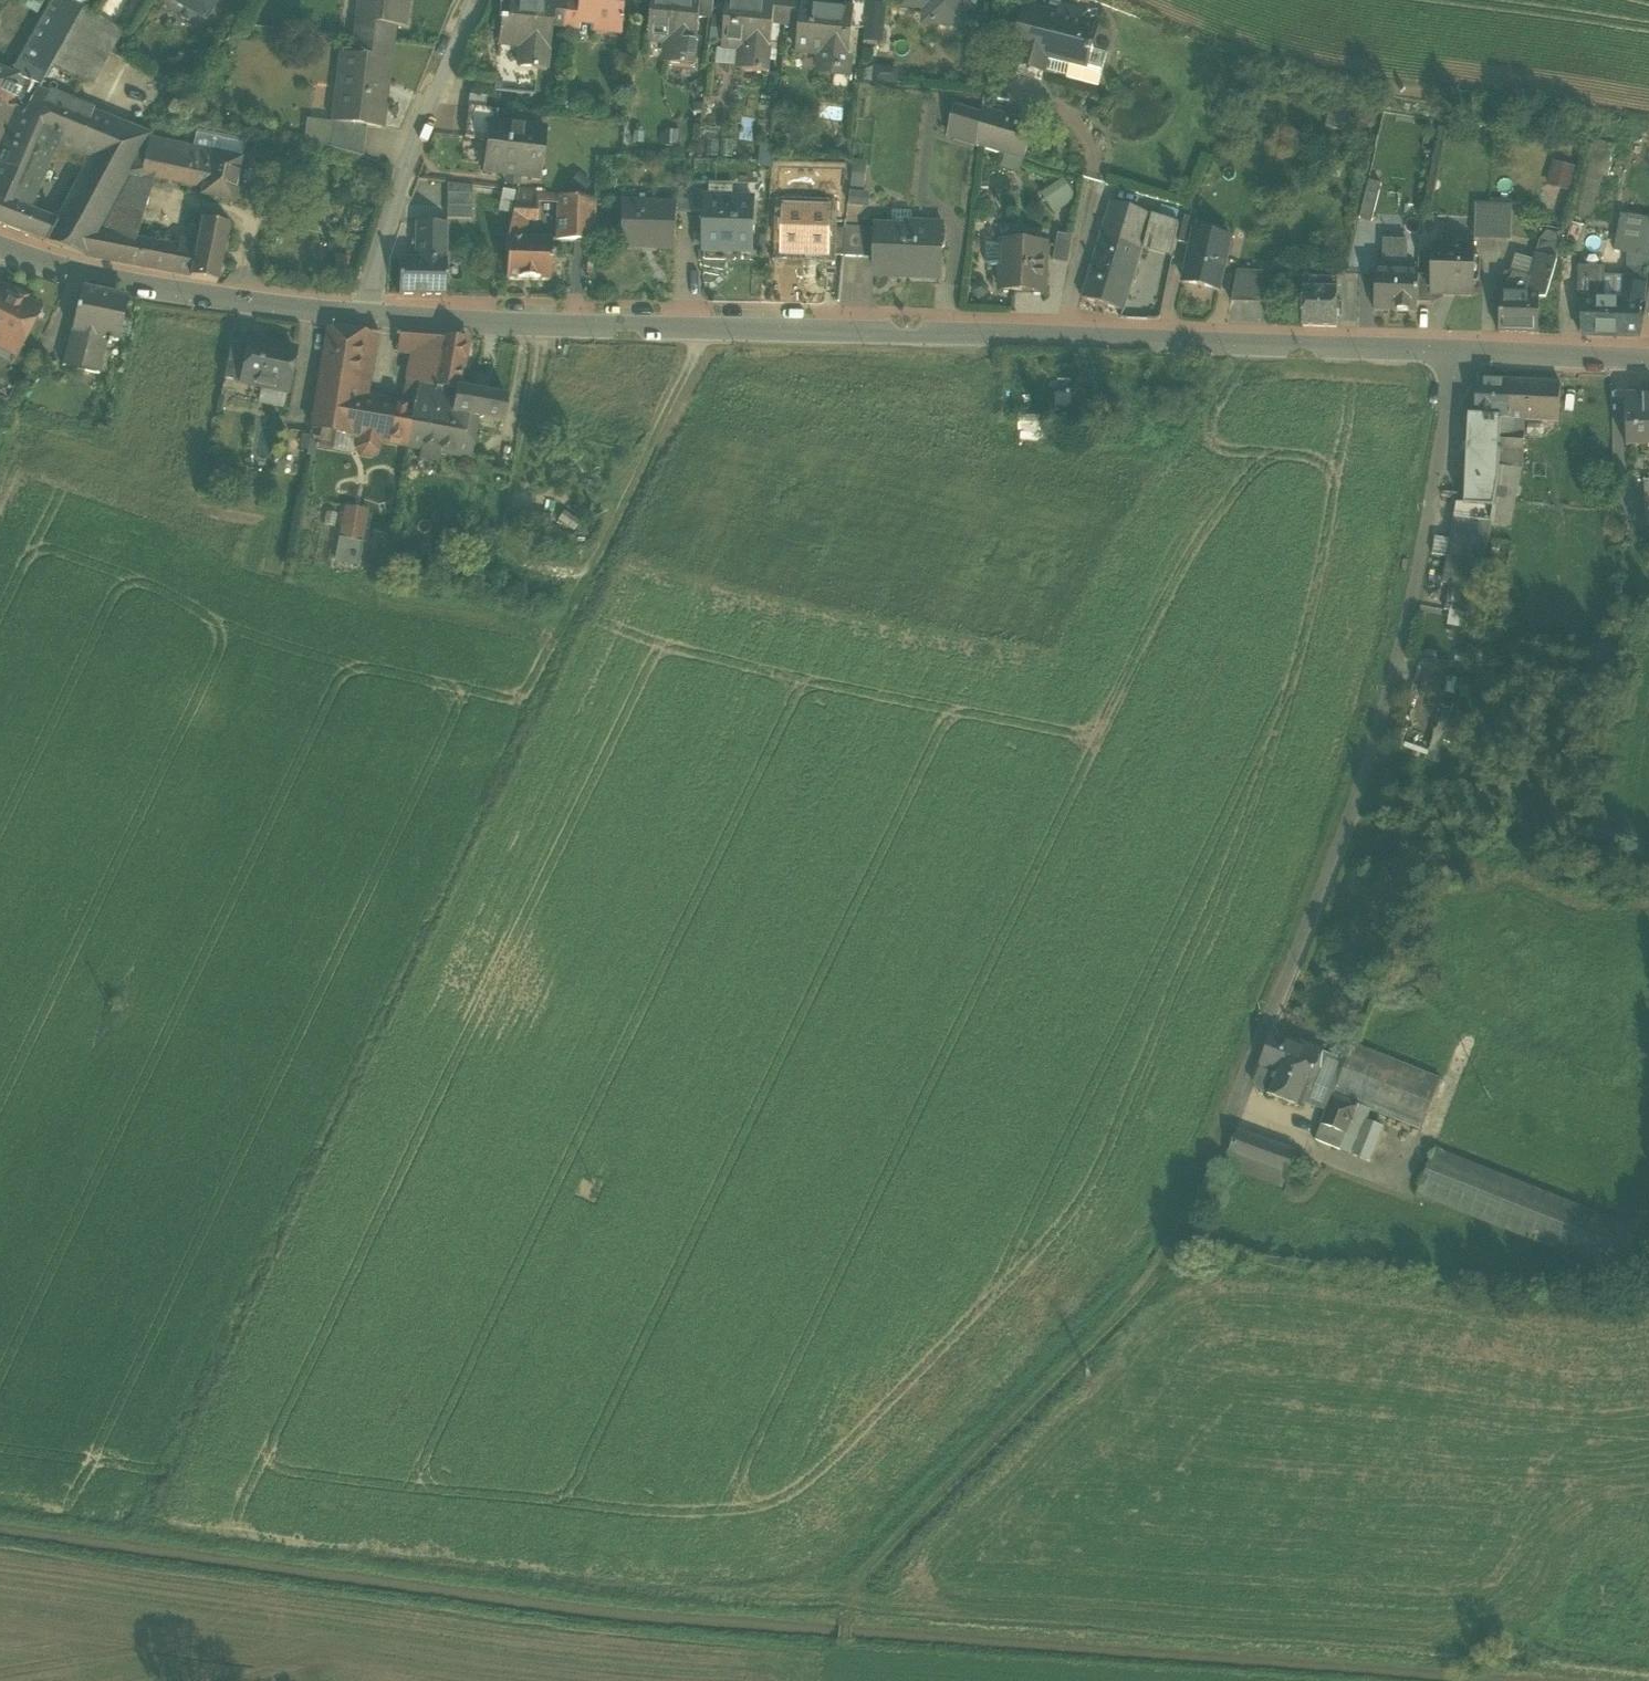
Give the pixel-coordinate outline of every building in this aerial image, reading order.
[(40,0),(11,0),(34,12),(40,0)] [(82,10),(83,9),(67,0),(53,0),(12,74),(41,86),(82,10)] [(203,17),(213,0),(175,0),(203,17)] [(390,45),(392,27),(403,28),(406,0),(364,0),(364,2),(359,1),(354,40),(390,45)] [(493,92),(534,96),(536,72),(544,73),(549,28),(552,0),(532,0),(532,2),(515,0),(502,0),(493,92)] [(549,28),(562,29),(565,0),(552,0),(549,28)] [(562,29),(577,30),(579,16),(577,16),(579,0),(565,0),(562,29)] [(579,16),(596,18),(594,32),(623,35),(626,0),(579,0),(577,16),(579,16)] [(650,40),(672,42),(670,66),(695,69),(700,18),(702,0),(654,0),(650,40)] [(700,18),(713,20),(715,0),(702,0),(700,18)] [(776,0),(757,0),(757,4),(728,1),(724,46),(746,48),(744,73),(768,75),(773,25),(776,0)] [(789,0),(776,0),(773,25),(787,26),(789,0)] [(787,26),(800,28),(803,0),(789,0),(787,26)] [(815,0),(803,0),(800,28),(797,54),(822,56),(821,72),(849,75),(853,31),(855,13),(852,13),(814,9),(815,0)] [(903,9),(925,11),(924,27),(965,31),(968,0),(904,0),(903,9)] [(868,5),(853,4),(852,13),(855,13),(853,31),(866,32),(868,5)] [(884,7),(868,5),(866,32),(864,45),(880,47),(884,7)] [(38,90),(68,102),(79,83),(89,89),(122,32),(82,10),(41,86),(38,90)] [(1059,19),(1027,10),(1016,53),(1021,55),(1018,65),(1099,87),(1107,54),(1091,49),(1096,28),(1078,23),(1079,19),(1076,13),(1066,11),(1061,14),(1059,19)] [(364,129),(380,131),(389,62),(388,61),(390,45),(354,40),(352,57),(341,56),(337,94),(342,95),(339,126),(364,129)] [(16,110),(26,114),(38,90),(41,86),(12,74),(0,68),(0,147),(16,110)] [(878,69),(877,82),(899,83),(899,70),(878,69)] [(0,147),(0,226),(83,258),(120,191),(148,139),(150,135),(68,102),(38,90),(26,114),(16,110),(0,147)] [(467,109),(485,111),(486,99),(469,97),(467,109)] [(985,110),(986,99),(983,99),(981,117),(977,149),(1024,163),(1036,125),(985,110)] [(487,124),(496,125),(497,112),(485,111),(467,109),(463,141),(485,144),(487,124)] [(977,149),(981,117),(954,112),(947,139),(977,149)] [(496,125),(487,124),(485,144),(481,175),(539,182),(545,132),(496,125)] [(360,160),(364,129),(339,126),(333,125),(332,130),(307,126),(305,144),(360,160)] [(200,197),(232,204),(244,144),(213,137),(210,153),(148,139),(120,191),(151,197),(156,179),(202,190),(200,197)] [(1595,142),(1573,217),(1591,223),(1613,147),(1595,142)] [(1571,168),(1549,165),(1546,187),(1568,190),(1571,168)] [(871,176),(845,173),(842,192),(853,194),(852,207),(867,209),(871,176)] [(1042,195),(1057,214),(1079,197),(1065,178),(1042,195)] [(1360,220),(1372,223),(1378,199),(1381,186),(1369,183),(1360,220)] [(691,214),(694,186),(676,185),(675,206),(676,206),(676,214),(691,214)] [(706,205),(710,205),(710,186),(694,186),(691,214),(705,215),(706,205)] [(503,189),(500,213),(512,215),(515,191),(503,189)] [(161,273),(167,246),(137,240),(151,197),(120,191),(83,258),(161,273)] [(550,241),(520,241),(526,231),(526,223),(555,224),(555,243),(572,264),(593,244),(593,202),(517,193),(506,240),(505,281),(550,282),(550,241)] [(471,195),(446,195),(446,221),(471,221),(471,195)] [(1378,199),(1372,223),(1385,226),(1391,202),(1378,199)] [(735,254),(752,254),(753,201),(733,201),(733,205),(710,205),(706,205),(705,215),(705,248),(735,248),(735,254)] [(1143,250),(1152,217),(1112,204),(1082,300),(1124,312),(1143,250)] [(676,206),(675,206),(620,205),(619,250),(675,251),(676,214),(676,206)] [(1489,240),(1490,206),(1475,206),(1475,239),(1489,240)] [(1490,206),(1489,240),(1511,240),(1512,207),(1490,206)] [(827,253),(830,253),(830,230),(831,210),(783,209),(782,255),(804,256),(804,252),(827,253)] [(1648,269),(1648,268),(1648,220),(1623,216),(1617,253),(1626,255),(1626,268),(1648,269)] [(1172,258),(1180,225),(1152,217),(1143,250),(1172,258)] [(1192,247),(1195,232),(1198,221),(1185,218),(1179,244),(1192,247)] [(167,246),(161,273),(216,284),(228,226),(202,221),(197,243),(179,240),(178,248),(167,246)] [(1572,259),(1581,227),(1571,224),(1561,256),(1572,259)] [(398,297),(444,297),(446,225),(415,225),(415,262),(399,261),(398,297)] [(926,231),(877,229),(876,259),(875,273),(906,274),(906,279),(940,280),(941,252),(946,248),(946,232),(942,227),(931,227),(926,231)] [(860,259),(861,228),(846,228),(846,230),(844,258),(860,259)] [(876,259),(877,229),(861,228),(860,259),(876,259)] [(844,258),(846,230),(830,230),(830,253),(827,253),(827,257),(844,258)] [(1184,284),(1219,292),(1231,240),(1195,232),(1192,247),(1184,284)] [(1541,257),(1557,261),(1566,233),(1548,233),(1541,241),(1536,256),(1540,258),(1541,257)] [(1053,263),(1068,265),(1073,238),(1058,235),(1053,263)] [(1419,276),(1419,273),(1406,273),(1407,242),(1384,242),(1383,265),(1377,265),(1376,272),(1375,272),(1374,312),(1418,313),(1418,304),(1419,276)] [(1044,293),(1046,246),(1003,244),(1003,245),(987,245),(986,265),(989,268),(1002,269),(1001,291),(1044,293)] [(1475,248),(1433,247),(1432,266),(1431,266),(1431,277),(1430,295),(1474,296),(1475,248)] [(1499,334),(1538,335),(1539,299),(1546,299),(1557,261),(1541,257),(1540,258),(1539,264),(1520,258),(1515,276),(1506,273),(1498,297),(1501,297),(1499,334)] [(1581,336),(1639,338),(1641,304),(1644,304),(1645,285),(1644,285),(1644,271),(1648,272),(1648,269),(1626,268),(1625,278),(1604,278),(1605,268),(1580,267),(1578,299),(1583,302),(1581,336)] [(1237,272),(1231,304),(1262,304),(1264,273),(1237,272)] [(1430,295),(1431,277),(1419,276),(1418,304),(1430,305),(1430,295)] [(1302,327),(1337,328),(1338,281),(1303,280),(1302,327)] [(0,289),(0,348),(4,340),(20,348),(38,312),(22,304),(24,301),(0,289)] [(128,299),(82,289),(63,367),(98,375),(107,340),(117,342),(128,299)] [(413,406),(403,404),(366,398),(377,333),(327,329),(312,429),(359,438),(357,449),(362,456),(370,457),(377,453),(379,442),(406,447),(413,406)] [(413,406),(406,447),(420,449),(419,459),(439,463),(441,453),(471,459),(478,420),(451,415),(456,390),(459,390),(468,340),(400,335),(399,352),(411,355),(403,404),(413,406)] [(240,384),(248,345),(231,341),(223,380),(240,384)] [(286,393),(295,352),(249,343),(248,345),(240,384),(286,393)] [(1509,420),(1510,382),(1476,380),(1476,418),(1501,419),(1501,420),(1509,420)] [(1524,421),(1559,422),(1560,384),(1510,382),(1509,420),(1524,421)] [(502,424),(507,399),(459,390),(456,390),(451,415),(478,420),(502,424)] [(1625,399),(1626,447),(1641,447),(1642,483),(1645,483),(1648,483),(1648,398),(1625,399)] [(1501,419),(1476,418),(1469,418),(1465,505),(1465,506),(1493,508),(1498,482),(1499,467),(1500,451),(1500,434),(1501,420),(1501,419)] [(1501,420),(1500,434),(1524,435),(1524,421),(1509,420),(1501,420)] [(1523,453),(1524,435),(1500,434),(1500,451),(1523,453)] [(1522,468),(1523,453),(1500,451),(1499,467),(1520,468),(1522,468)] [(1509,526),(1520,468),(1499,467),(1498,482),(1493,508),(1491,523),(1509,526)] [(344,505),(341,536),(367,538),(370,507),(344,505)] [(1465,506),(1465,505),(1459,505),(1456,521),(1454,521),(1450,540),(1447,558),(1445,573),(1451,575),(1469,578),(1479,580),(1491,523),(1493,508),(1465,506)] [(361,565),(364,540),(340,537),(337,562),(361,565)] [(1447,558),(1450,540),(1435,538),(1433,556),(1447,558)] [(1449,585),(1467,588),(1469,578),(1451,575),(1449,585)] [(1467,588),(1449,585),(1444,611),(1469,616),(1474,590),(1467,588)] [(1333,1098),(1362,1109),(1362,1108),(1422,1131),(1461,1030),(1374,995),(1347,1063),(1333,1098)] [(1323,1053),(1275,1035),(1255,1086),(1257,1090),(1301,1107),(1304,1102),(1323,1053)] [(1347,1063),(1323,1053),(1304,1102),(1327,1112),(1333,1098),(1347,1063)] [(1322,1126),(1347,1136),(1354,1117),(1356,1112),(1360,1113),(1362,1109),(1333,1098),(1327,1112),(1322,1126)] [(1383,1128),(1369,1122),(1354,1117),(1347,1136),(1322,1126),(1316,1141),(1370,1162),(1383,1128)] [(1299,1154),(1239,1132),(1226,1165),(1287,1187),(1299,1154)] [(1639,1228),(1435,1149),(1417,1196),(1622,1275),(1639,1228)]
